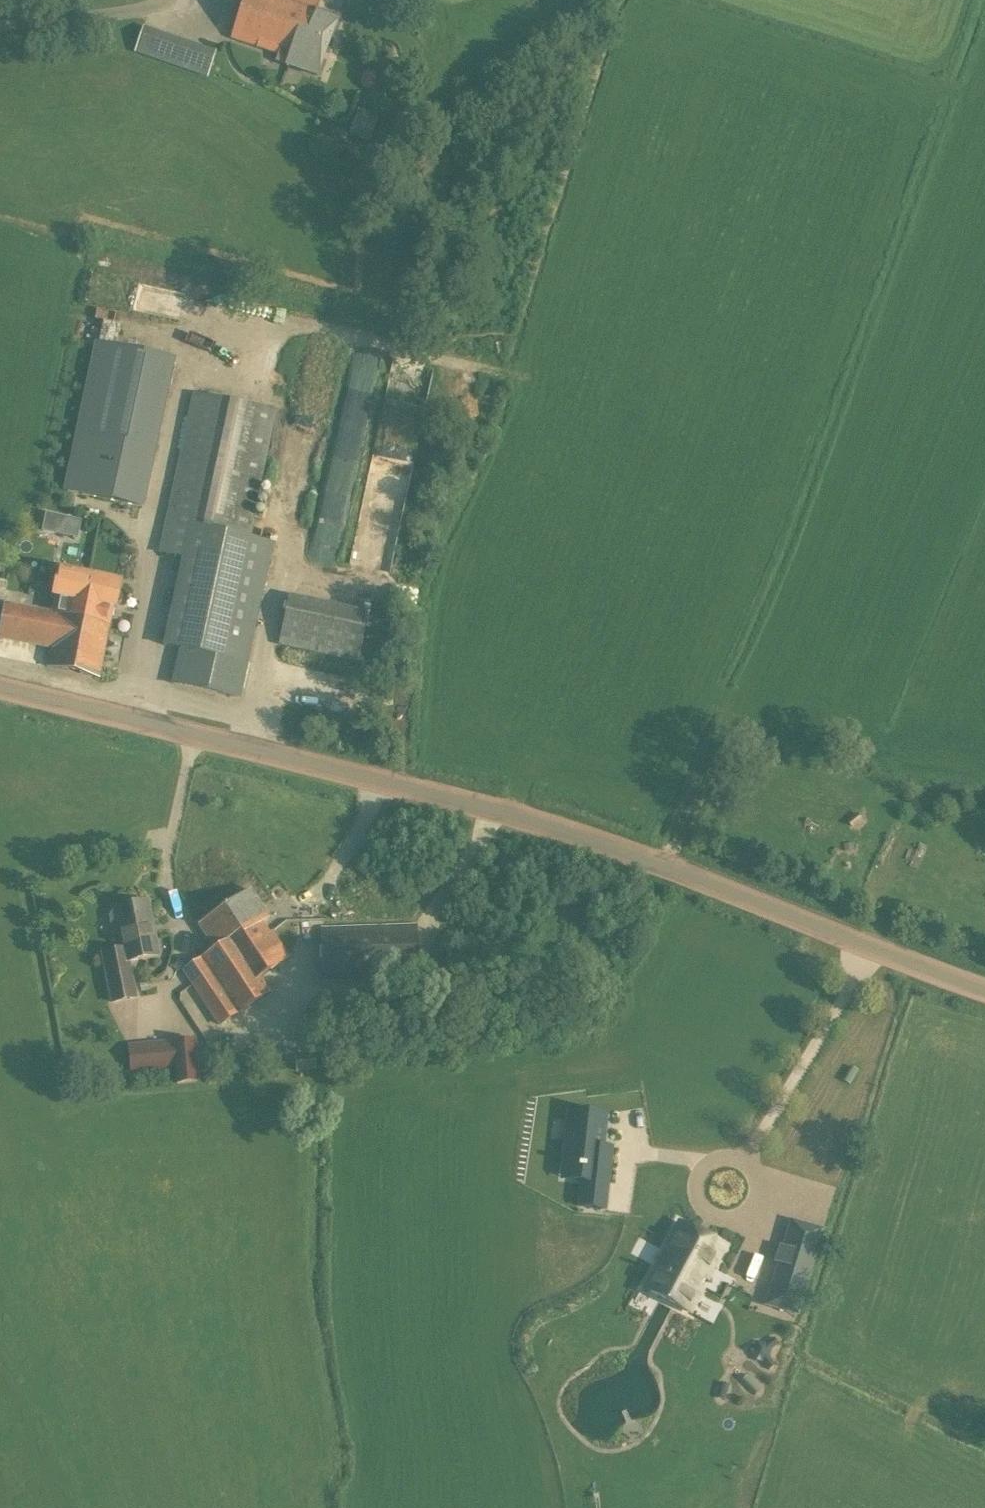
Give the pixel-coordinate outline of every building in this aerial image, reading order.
[(338,17),(317,10),(321,0),(244,0),(231,38),(289,57),(286,66),(318,76),(338,17)] [(207,77),(216,50),(143,25),(134,52),(207,77)] [(368,90),(374,87),(377,78),(375,72),(369,70),(363,73),(360,81),(362,88),(368,90)] [(167,373),(94,358),(62,505),(135,520),(167,373)] [(250,537),(276,411),(194,392),(159,553),(182,558),(242,571),(250,537)] [(68,517),(64,536),(77,538),(81,520),(68,517)] [(267,541),(250,537),(242,571),(182,558),(164,645),(180,648),(171,683),(240,699),(272,551),(274,543),(267,541)] [(121,581),(58,569),(52,596),(55,597),(52,611),(4,603),(0,621),(0,640),(49,649),(46,667),(100,679),(110,624),(113,608),(116,608),(121,581)] [(358,662),(368,612),(289,595),(278,645),(358,662)] [(219,1024),(269,991),(259,976),(288,956),(264,921),(269,918),(250,889),(197,925),(213,950),(182,970),(187,977),(182,980),(192,994),(197,992),(219,1024)] [(121,948),(124,963),(130,962),(159,956),(148,901),(113,908),(114,912),(111,912),(109,916),(111,929),(115,932),(118,931),(121,948)] [(137,998),(130,962),(124,963),(121,948),(101,952),(111,1003),(137,998)] [(175,1084),(200,1082),(200,1081),(198,1067),(195,1039),(174,1041),(174,1040),(127,1044),(130,1072),(173,1068),(173,1070),(175,1082),(175,1084)] [(568,1128),(568,1179),(595,1179),(595,1191),(614,1191),(614,1157),(604,1157),(604,1128),(568,1128)] [(656,1266),(644,1288),(691,1313),(726,1247),(707,1237),(705,1241),(694,1235),(696,1231),(679,1222),(665,1251),(671,1254),(663,1270),(657,1267),(656,1266)] [(779,1263),(772,1285),(784,1288),(778,1308),(798,1314),(816,1253),(784,1244),(783,1247),(781,1246),(776,1263),(779,1263)] [(751,1346),(750,1355),(755,1361),(762,1362),(768,1370),(775,1365),(770,1357),(771,1350),(778,1344),(773,1337),(765,1343),(758,1341),(751,1346)]
